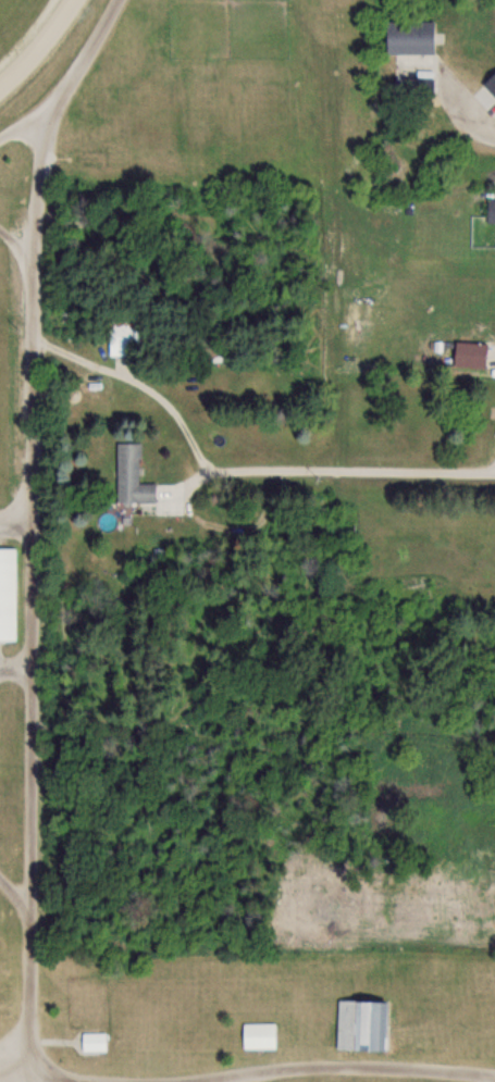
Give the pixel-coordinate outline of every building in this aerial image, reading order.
[(383,53),(431,53),(431,22),(383,21),(383,53)] [(494,98),(494,70),(481,81),(494,98)] [(430,94),(430,78),(398,78),(398,94),(430,94)] [(494,222),(494,198),(486,198),(486,222),(494,222)] [(106,356),(132,356),(132,318),(106,318),(106,356)] [(115,443),(115,503),(154,503),(154,483),(138,483),(138,443),(115,443)] [(14,640),(14,547),(0,547),(0,640),(14,640)] [(384,1051),(384,1000),(336,1000),(336,1051),(384,1051)] [(242,1023),(242,1049),(275,1049),(275,1023),(242,1023)] [(82,1051),(106,1051),(106,1034),(82,1034),(82,1051)]
